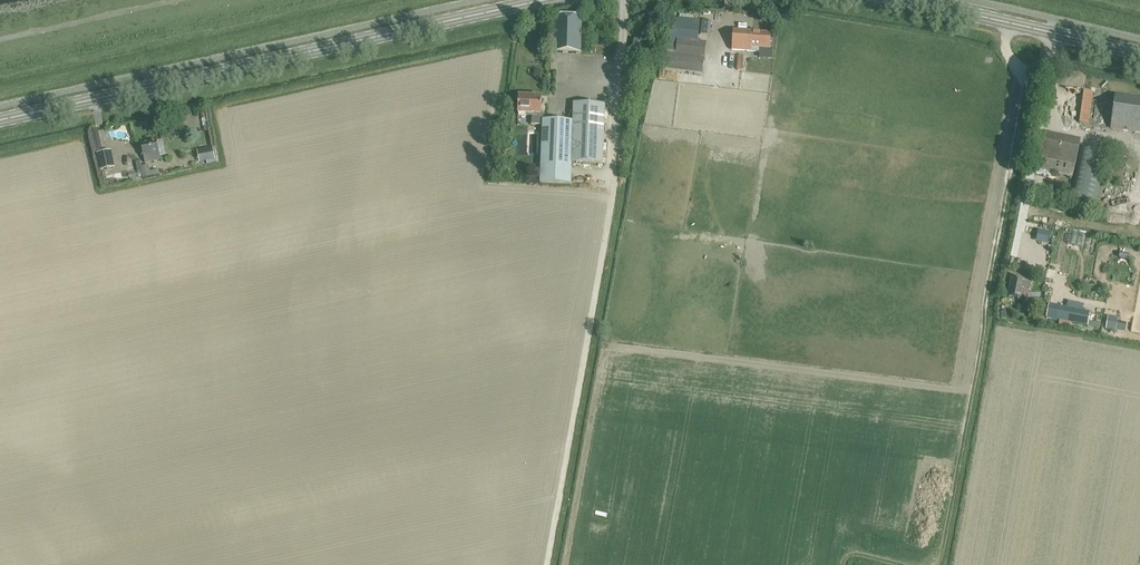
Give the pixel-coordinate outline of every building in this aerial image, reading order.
[(582,20),(556,19),(555,54),(581,54),(582,20)] [(701,26),(700,35),(709,36),(711,22),(701,21),(701,26)] [(676,33),(700,36),(700,35),(701,26),(677,23),(676,33)] [(771,35),(733,32),(732,51),(750,53),(751,49),(770,50),(771,35)] [(660,70),(703,75),(707,45),(664,40),(660,70)] [(639,55),(641,42),(633,41),(631,53),(639,55)] [(1084,92),(1079,125),(1088,126),(1093,94),(1084,92)] [(543,127),(540,184),(571,186),(572,164),(603,165),(605,106),(574,104),(573,123),(543,122),(543,114),(541,114),(542,98),(518,97),(517,114),(532,115),(531,126),(543,127)] [(1115,97),(1110,130),(1139,135),(1139,101),(1115,97)] [(92,133),(97,156),(100,172),(112,169),(109,153),(103,154),(99,131),(92,133)] [(1075,166),(1078,149),(1042,142),(1039,159),(1075,166)] [(160,161),(156,143),(141,146),(145,164),(160,161)] [(214,149),(197,152),(199,163),(206,161),(206,163),(207,166),(217,164),(217,161),(214,149)] [(1076,166),(1069,205),(1095,210),(1106,155),(1079,150),(1076,166)] [(1128,163),(1114,160),(1110,182),(1124,185),(1128,163)] [(142,172),(139,173),(140,179),(143,178),(143,179),(143,180),(160,176),(160,175),(159,171),(151,173),(149,166),(143,168),(141,168),(142,172)] [(1031,284),(1012,279),(1008,297),(1021,300),(1023,289),(1029,291),(1031,284)] [(1059,307),(1056,321),(1088,327),(1096,329),(1097,324),(1089,322),(1091,313),(1081,311),(1080,311),(1075,310),(1059,307)] [(1036,310),(1034,317),(1043,319),(1045,312),(1036,310)] [(1108,316),(1105,330),(1125,333),(1126,325),(1117,323),(1118,318),(1108,316)]
